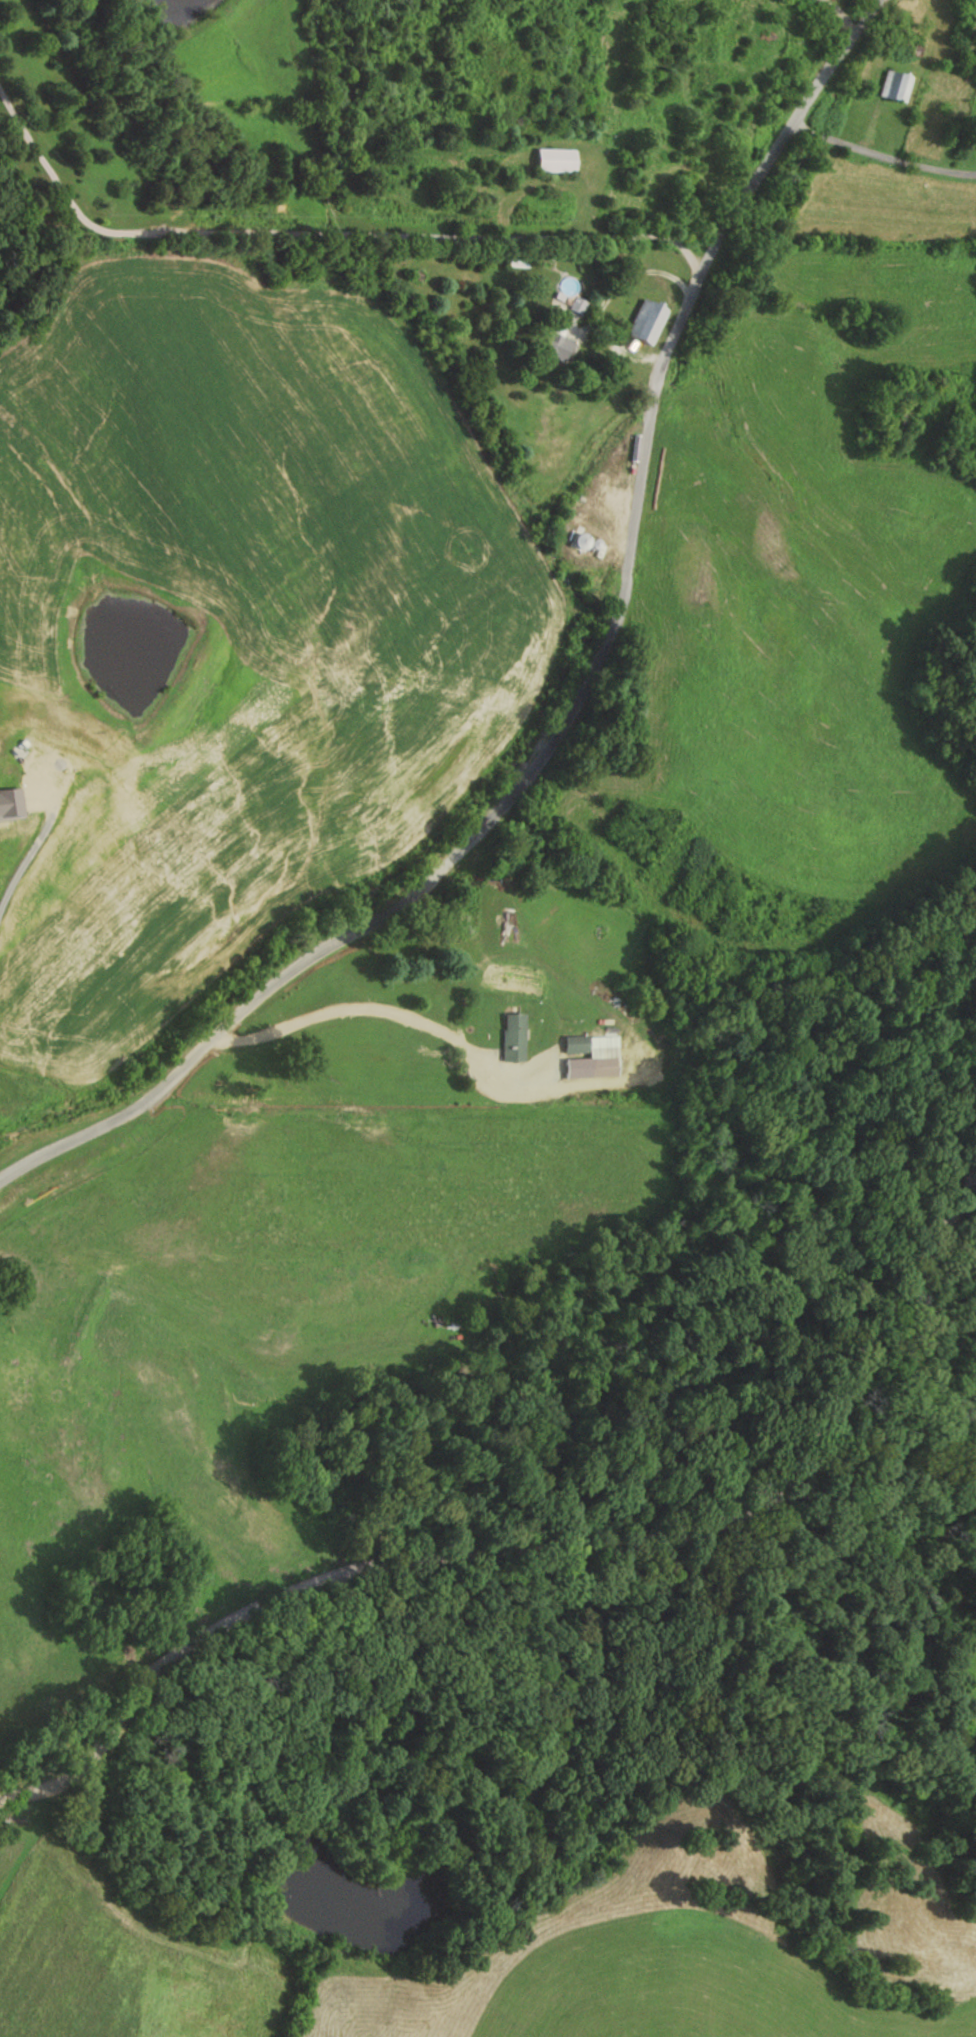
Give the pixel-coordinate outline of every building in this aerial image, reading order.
[(903,107),(912,80),(883,71),(875,99),(903,107)] [(529,173),(571,173),(571,149),(529,149),(529,173)] [(629,333),(653,344),(671,306),(647,295),(629,333)] [(525,1014),(503,1014),(503,1060),(525,1060),(525,1014)] [(610,1048),(583,1049),(583,1036),(558,1037),(560,1078),(611,1077),(610,1048)]
